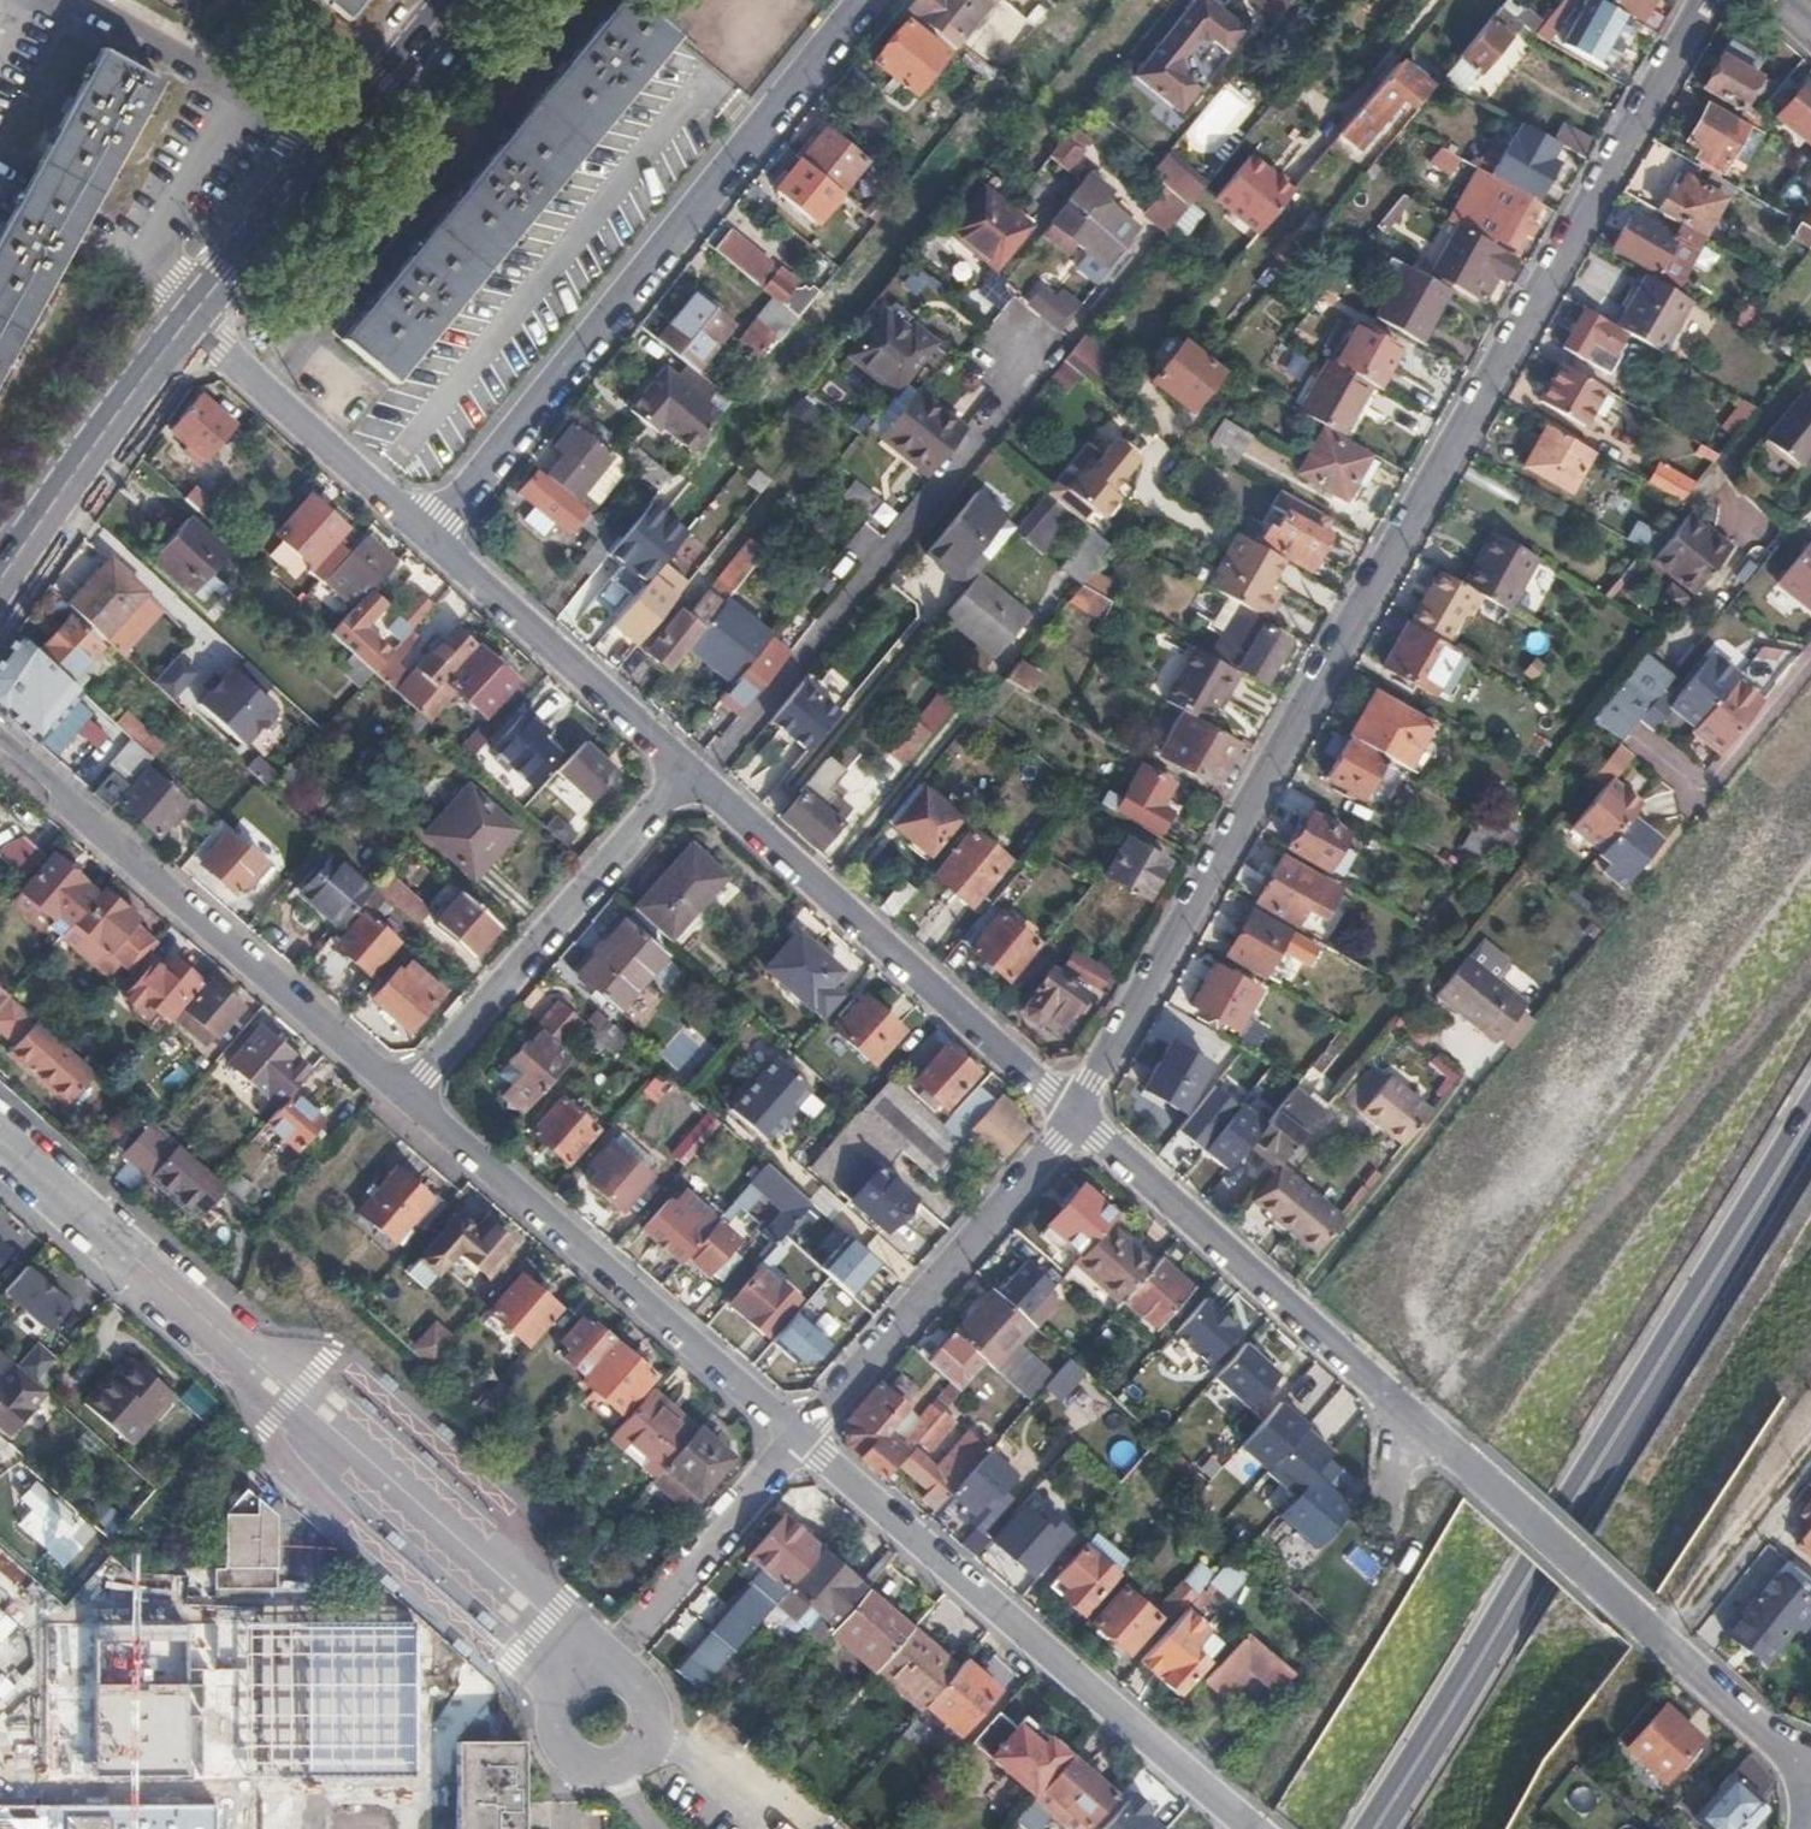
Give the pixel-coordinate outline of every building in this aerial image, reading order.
[(349,19),(365,0),(325,0),(349,19)] [(391,380),(672,35),(628,0),(620,0),(526,117),(446,214),(344,341),(391,380)] [(910,7),(956,45),(992,0),(916,0),(910,7)] [(1135,74),(1182,112),(1200,89),(1183,76),(1180,60),(1195,42),(1211,41),(1227,54),(1245,31),(1205,0),(1193,0),(1135,74)] [(1254,5),(1280,17),(1288,0),(1257,0),(1254,5)] [(1521,23),(1534,33),(1543,23),(1515,0),(1505,0),(1501,6),(1521,23)] [(1597,0),(1593,0),(1586,12),(1583,10),(1570,31),(1588,43),(1582,54),(1603,65),(1630,19),(1597,0)] [(1609,3),(1614,3),(1637,17),(1647,0),(1603,0),(1609,3)] [(1501,6),(1459,56),(1479,71),(1521,23),(1501,6)] [(1543,23),(1534,33),(1543,40),(1548,34),(1551,36),(1562,21),(1552,13),(1543,23)] [(909,23),(876,61),(915,93),(946,55),(909,23)] [(1731,39),(1721,56),(1752,74),(1762,57),(1731,39)] [(103,51),(41,164),(98,195),(160,82),(103,51)] [(969,52),(963,59),(990,81),(996,74),(969,52)] [(1752,74),(1721,56),(1703,88),(1740,109),(1751,90),(1755,93),(1761,80),(1752,74)] [(1427,84),(1399,60),(1342,130),(1353,139),(1359,133),(1365,138),(1399,98),(1408,106),(1427,84)] [(1806,82),(1778,116),(1810,145),(1810,86),(1806,82)] [(1205,143),(1248,106),(1231,86),(1187,123),(1205,143)] [(1758,111),(1749,124),(1761,132),(1776,113),(1764,104),(1758,111)] [(864,106),(851,122),(875,141),(889,124),(864,106)] [(1708,106),(1690,139),(1713,153),(1709,162),(1724,170),(1747,129),(1708,106)] [(1752,108),(1744,121),(1749,124),(1758,111),(1752,108)] [(1564,125),(1555,140),(1587,157),(1595,143),(1564,125)] [(825,130),(802,160),(840,191),(863,161),(825,130)] [(1059,143),(1049,156),(1066,170),(1083,149),(1066,135),(1059,143)] [(1510,143),(1493,171),(1537,196),(1552,169),(1529,155),(1532,148),(1515,139),(1513,143),(1510,143)] [(1441,146),(1428,162),(1448,176),(1452,169),(1486,187),(1493,176),(1441,146)] [(1168,152),(1161,161),(1150,174),(1176,196),(1189,206),(1193,200),(1206,184),(1168,152)] [(1214,198),(1257,233),(1292,192),(1247,157),(1214,198)] [(840,191),(802,160),(778,191),(816,222),(840,191)] [(1373,161),(1364,173),(1373,180),(1383,168),(1373,161)] [(24,195),(10,220),(67,252),(81,226),(98,195),(41,164),(24,195)] [(1080,181),(1066,198),(1124,246),(1138,228),(1103,200),(1112,189),(1089,170),(1080,181)] [(1738,187),(1711,172),(1702,185),(1685,177),(1675,194),(1669,191),(1661,207),(1706,231),(1726,199),(1730,201),(1738,187)] [(1502,180),(1471,231),(1518,257),(1537,224),(1532,221),(1540,206),(1517,193),(1518,190),(1502,180)] [(983,191),(949,232),(992,268),(1025,226),(983,191)] [(1403,193),(1394,206),(1403,211),(1413,200),(1403,193)] [(1189,206),(1176,196),(1155,222),(1168,232),(1173,227),(1189,206)] [(1193,200),(1189,206),(1173,227),(1184,237),(1205,209),(1193,200)] [(1063,202),(1049,220),(1107,267),(1121,248),(1063,202)] [(864,211),(876,221),(882,213),(870,205),(864,211)] [(1696,252),(1674,239),(1631,216),(1612,249),(1677,285),(1696,252)] [(10,220),(0,238),(0,375),(67,252),(10,220)] [(1704,238),(1682,226),(1674,239),(1696,252),(1704,238)] [(1810,247),(1810,229),(1810,228),(1803,242),(1810,247)] [(729,231),(714,248),(776,297),(799,317),(819,291),(813,287),(810,291),(804,287),(798,293),(769,269),(769,264),(729,231)] [(1457,264),(1449,278),(1465,287),(1464,290),(1481,300),(1497,275),(1506,279),(1515,262),(1473,240),(1462,259),(1465,262),(1462,266),(1457,264)] [(1447,288),(1404,264),(1376,316),(1419,341),(1447,288)] [(1616,326),(1627,333),(1661,352),(1691,298),(1645,272),(1616,326)] [(1040,282),(1025,300),(1034,309),(1038,312),(1053,294),(1040,282)] [(1327,287),(1318,299),(1331,306),(1340,295),(1327,287)] [(1053,294),(1038,312),(1041,314),(1054,325),(1059,329),(1078,306),(1057,289),(1053,294)] [(693,294),(657,339),(692,368),(695,371),(731,326),(693,294)] [(799,317),(776,297),(757,319),(757,321),(772,335),(780,341),(799,317)] [(1616,326),(1583,307),(1562,344),(1585,358),(1588,355),(1598,360),(1596,364),(1610,372),(1619,354),(1616,352),(1627,333),(1616,326)] [(850,356),(893,392),(894,393),(934,344),(914,327),(909,332),(885,313),(850,356)] [(772,335),(757,321),(729,353),(745,368),(772,335)] [(1333,361),(1366,380),(1373,384),(1394,347),(1354,324),(1333,361)] [(1775,329),(1770,338),(1778,343),(1784,335),(1775,329)] [(1087,332),(1078,343),(1106,364),(1115,354),(1087,332)] [(1184,342),(1153,379),(1185,405),(1203,385),(1206,387),(1218,371),(1184,342)] [(1078,343),(1064,360),(1091,382),(1106,364),(1078,343)] [(1329,360),(1299,410),(1337,431),(1366,380),(1333,361),(1329,360)] [(1604,388),(1561,363),(1541,400),(1584,424),(1604,388)] [(695,371),(692,368),(681,379),(668,369),(635,410),(659,431),(663,426),(691,449),(732,400),(695,371)] [(1801,461),(1810,448),(1810,389),(1806,385),(1767,433),(1801,461)] [(925,474),(962,428),(915,391),(879,436),(925,474)] [(233,421),(221,411),(201,394),(172,426),(189,442),(185,447),(199,460),(233,421)] [(803,395),(788,412),(807,429),(822,412),(803,395)] [(1722,428),(1732,437),(1756,407),(1745,400),(1722,428)] [(1223,422),(1208,447),(1233,462),(1247,436),(1223,422)] [(1593,451),(1547,425),(1525,465),(1570,491),(1593,451)] [(556,465),(548,475),(578,499),(609,459),(596,448),(601,441),(587,430),(582,435),(571,427),(555,445),(568,456),(559,468),(556,465)] [(1312,448),(1297,472),(1345,498),(1355,481),(1364,485),(1377,462),(1324,432),(1314,448),(1312,448)] [(1101,455),(1085,443),(1044,493),(1046,494),(1072,515),(1084,524),(1094,513),(1103,520),(1120,499),(1115,494),(1119,489),(1112,484),(1118,477),(1124,483),(1143,461),(1120,443),(1111,443),(1101,455)] [(633,449),(623,460),(658,489),(667,478),(633,449)] [(1658,464),(1648,483),(1677,500),(1688,481),(1658,464)] [(623,535),(619,532),(617,533),(537,471),(519,491),(535,505),(556,522),(568,531),(577,522),(611,550),(623,535)] [(1119,489),(1124,483),(1118,477),(1112,484),(1119,489)] [(869,516),(880,503),(856,482),(846,495),(869,516)] [(195,486),(184,496),(196,507),(205,496),(195,486)] [(1332,518),(1281,489),(1260,524),(1267,529),(1260,541),(1308,568),(1326,538),(1322,535),(1332,518)] [(772,512),(787,525),(805,503),(790,491),(772,512)] [(1072,515),(1046,494),(1018,530),(1031,542),(1050,520),(1060,528),(1072,515)] [(319,578),(347,549),(335,536),(344,526),(310,495),(277,530),(313,563),(308,568),(319,578)] [(978,574),(986,563),(975,554),(1001,521),(972,497),(927,552),(952,573),(948,579),(964,591),(978,574)] [(556,522),(535,505),(522,519),(544,536),(556,522)] [(1637,513),(1624,537),(1640,547),(1653,522),(1637,513)] [(1652,555),(1696,589),(1734,544),(1710,526),(1707,529),(1687,514),(1652,555)] [(169,548),(159,558),(193,589),(211,570),(227,552),(189,517),(165,543),(169,548)] [(1050,520),(1031,542),(1042,551),(1060,528),(1050,520)] [(1282,559),(1238,532),(1224,557),(1269,584),(1282,559)] [(1481,596),(1509,612),(1542,560),(1493,533),(1463,586),(1481,596)] [(370,589),(395,560),(368,535),(339,566),(348,575),(343,581),(351,588),(357,583),(367,591),(370,589)] [(646,652),(669,672),(695,639),(727,600),(766,551),(752,540),(687,617),(678,611),(646,652)] [(154,552),(159,558),(169,548),(165,543),(154,552)] [(578,566),(590,576),(609,551),(598,543),(578,566)] [(1780,583),(1810,608),(1810,544),(1780,583)] [(1076,546),(1059,565),(1080,582),(1096,563),(1076,546)] [(1209,566),(1200,582),(1259,615),(1274,587),(1269,584),(1224,557),(1217,570),(1209,566)] [(639,590),(613,622),(638,644),(652,627),(687,583),(662,561),(645,582),(639,590)] [(103,564),(67,602),(103,636),(145,590),(125,571),(118,577),(103,564)] [(211,570),(193,589),(203,598),(221,579),(211,570)] [(1440,573),(1410,624),(1444,643),(1463,610),(1471,613),(1481,596),(1463,586),(1440,573)] [(1028,616),(978,574),(964,591),(945,614),(996,655),(1028,616)] [(1671,581),(1658,596),(1675,608),(1688,595),(1671,581)] [(1082,584),(1067,602),(1100,621),(1112,602),(1082,584)] [(1259,615),(1264,619),(1280,591),(1274,587),(1259,615)] [(354,651),(374,668),(384,657),(367,642),(357,631),(384,602),(370,589),(367,591),(353,606),(342,618),(331,629),(354,651)] [(399,615),(412,627),(432,604),(419,593),(399,615)] [(334,609),(342,618),(353,606),(344,599),(334,609)] [(727,600),(695,639),(720,660),(717,664),(736,679),(740,675),(770,638),(772,636),(727,600)] [(69,615),(38,649),(70,679),(101,644),(69,615)] [(1256,618),(1234,667),(1269,682),(1291,634),(1256,618)] [(1410,624),(1407,623),(1384,665),(1434,693),(1457,651),(1444,643),(1410,624)] [(384,657),(374,668),(417,707),(443,680),(474,645),(454,626),(418,663),(421,667),(413,675),(397,660),(410,646),(402,638),(384,657)] [(18,631),(0,656),(0,710),(3,713),(6,710),(37,737),(80,689),(70,679),(38,649),(18,631)] [(745,685),(756,695),(790,654),(770,638),(740,675),(748,681),(745,685)] [(1750,665),(1777,680),(1790,655),(1762,641),(1750,665)] [(1191,646),(1163,700),(1189,714),(1202,721),(1210,705),(1215,695),(1222,699),(1237,672),(1191,646)] [(418,709),(428,717),(430,718),(458,689),(484,714),(515,680),(482,648),(448,685),(443,680),(417,707),(418,709)] [(341,665),(359,684),(374,668),(354,651),(341,665)] [(1663,688),(1640,717),(1656,730),(1674,708),(1699,727),(1696,731),(1722,751),(1763,700),(1737,679),(1741,675),(1714,653),(1676,698),(1663,688)] [(176,655),(152,681),(170,697),(194,670),(176,655)] [(234,669),(260,694),(271,683),(244,658),(234,669)] [(1019,663),(1005,679),(1029,692),(1040,675),(1019,663)] [(230,665),(196,700),(240,742),(273,706),(260,694),(234,669),(230,665)] [(1636,665),(1594,718),(1623,738),(1640,717),(1663,688),(1636,665)] [(810,673),(772,720),(809,750),(847,704),(810,673)] [(736,679),(720,699),(740,715),(756,695),(745,685),(748,681),(740,675),(736,679)] [(1375,692),(1349,736),(1408,768),(1431,724),(1375,692)] [(1215,695),(1210,705),(1217,709),(1222,699),(1215,695)] [(418,709),(408,720),(418,728),(428,717),(418,709)] [(126,710),(115,721),(133,737),(153,756),(164,744),(126,710)] [(525,712),(492,747),(528,780),(554,751),(538,735),(543,729),(525,712)] [(1215,784),(1238,743),(1202,721),(1189,714),(1166,755),(1215,784)] [(892,755),(905,766),(931,734),(917,723),(892,755)] [(481,725),(461,747),(470,756),(491,735),(481,725)] [(968,731),(948,753),(960,764),(980,741),(968,731)] [(1333,734),(1323,751),(1337,760),(1327,778),(1362,797),(1382,761),(1333,734)] [(113,769),(92,790),(109,805),(153,756),(133,737),(109,766),(113,769)] [(584,741),(558,769),(590,798),(616,770),(584,741)] [(1619,744),(1596,773),(1608,783),(1574,824),(1604,848),(1601,853),(1612,862),(1605,870),(1625,884),(1661,839),(1631,815),(1643,800),(1617,779),(1634,757),(1619,744)] [(256,754),(246,766),(269,786),(278,775),(256,754)] [(823,762),(800,790),(803,792),(782,816),(817,846),(836,821),(847,808),(826,789),(838,774),(823,762)] [(1106,791),(1099,803),(1112,810),(1113,808),(1159,832),(1171,812),(1162,806),(1174,784),(1142,767),(1122,800),(1106,791)] [(148,770),(120,800),(157,834),(185,803),(148,770)] [(888,821),(893,825),(929,856),(959,819),(918,783),(897,809),(888,821)] [(468,786),(426,832),(476,876),(492,858),(486,853),(511,825),(468,786)] [(1463,847),(1480,857),(1505,825),(1482,812),(1463,847)] [(556,814),(545,826),(566,845),(577,833),(556,814)] [(1300,830),(1290,847),(1325,867),(1344,834),(1312,817),(1303,832),(1300,830)] [(271,862),(222,818),(192,853),(235,891),(244,882),(249,886),(271,862)] [(973,832),(934,877),(971,907),(1008,861),(973,832)] [(43,852),(22,835),(7,840),(0,849),(0,856),(22,876),(43,852)] [(1127,839),(1107,874),(1148,897),(1168,862),(1127,839)] [(691,840),(632,905),(668,938),(726,873),(691,840)] [(67,927),(97,892),(52,854),(23,889),(55,916),(67,927)] [(301,890),(338,924),(345,916),(369,889),(331,856),(301,890)] [(1335,892),(1312,878),(1301,873),(1303,870),(1284,859),(1259,901),(1297,925),(1307,908),(1321,915),(1335,892)] [(1340,884),(1316,871),(1312,878),(1335,892),(1340,884)] [(1015,875),(961,940),(1012,982),(1017,977),(1036,953),(1041,946),(1004,914),(1027,886),(1015,875)] [(367,969),(378,980),(405,949),(367,916),(383,899),(371,887),(369,889),(345,916),(354,924),(337,944),(365,970),(367,969)] [(503,922),(465,887),(435,921),(473,955),(503,922)] [(44,928),(55,916),(23,889),(12,900),(44,928)] [(111,976),(122,965),(147,935),(132,922),(135,917),(130,912),(120,903),(104,890),(76,922),(91,935),(79,949),(111,976)] [(124,898),(120,903),(130,912),(134,907),(124,898)] [(403,915),(416,927),(425,917),(411,906),(403,915)] [(1283,940),(1286,933),(1252,912),(1229,952),(1280,982),(1293,956),(1288,953),(1291,946),(1283,940)] [(624,920),(577,972),(618,1009),(665,955),(624,920)] [(1579,922),(1569,934),(1581,943),(1591,932),(1579,922)] [(824,1016),(842,996),(828,984),(841,970),(798,931),(766,966),(809,1005),(811,1004),(824,1016)] [(1301,942),(1286,933),(1283,940),(1291,946),(1288,953),(1293,956),(1301,942)] [(122,965),(131,973),(157,944),(147,935),(122,965)] [(1480,942),(1468,957),(1497,981),(1506,971),(1505,962),(1480,942)] [(411,952),(406,957),(445,990),(448,985),(411,952)] [(1036,953),(1017,977),(1030,988),(1050,963),(1036,953)] [(1064,970),(1097,989),(1105,971),(1073,953),(1064,970)] [(146,967),(133,981),(142,990),(137,996),(143,1002),(137,1009),(153,1023),(160,1017),(164,1020),(199,981),(168,954),(151,972),(146,967)] [(1521,1005),(1523,1002),(1497,981),(1468,957),(1466,955),(1433,996),(1490,1042),(1492,1040),(1510,1054),(1519,1043),(1538,1019),(1521,1005)] [(445,990),(406,957),(371,998),(408,1031),(445,990)] [(1216,964),(1193,1004),(1236,1029),(1259,989),(1216,964)] [(218,966),(208,977),(211,980),(186,1009),(215,1035),(241,1006),(225,992),(236,980),(218,966)] [(1052,969),(1022,1010),(1040,1023),(1044,1019),(1059,1029),(1074,1009),(1082,1010),(1086,1004),(1083,997),(1086,993),(1052,969)] [(10,995),(9,994),(0,987),(0,1007),(10,995)] [(865,994),(835,1028),(873,1062),(903,1029),(865,994)] [(10,995),(0,1007),(0,1028),(17,1043),(9,1052),(69,1104),(97,1072),(10,995)] [(502,1094),(523,1113),(571,1058),(559,1047),(569,1034),(547,1014),(508,1060),(520,1072),(509,1085),(502,1094)] [(626,1037),(604,1018),(591,1034),(611,1053),(626,1037)] [(686,1022),(656,1055),(684,1081),(714,1048),(686,1022)] [(292,1091),(310,1069),(259,1026),(229,1061),(266,1092),(269,1089),(283,1101),(292,1091)] [(932,1034),(907,1060),(922,1073),(916,1080),(945,1106),(978,1071),(950,1045),(947,1047),(932,1034)] [(1169,1042),(1144,1087),(1182,1109),(1209,1065),(1169,1042)] [(794,1098),(799,1101),(812,1079),(768,1053),(732,1113),(771,1136),(794,1098)] [(496,1073),(509,1085),(520,1072),(508,1060),(496,1073)] [(989,1097),(1002,1082),(990,1071),(968,1096),(987,1113),(995,1103),(989,1097)] [(891,1077),(860,1111),(901,1147),(905,1151),(935,1178),(973,1136),(998,1158),(1025,1127),(1012,1115),(1016,1109),(1002,1096),(995,1103),(987,1113),(968,1096),(943,1123),(891,1077)] [(1406,1143),(1432,1111),(1390,1077),(1363,1109),(1406,1143)] [(1181,1127),(1205,1148),(1241,1103),(1216,1081),(1181,1127)] [(1259,1131),(1251,1140),(1280,1163),(1321,1111),(1293,1089),(1274,1112),(1266,1122),(1259,1131)] [(283,1101),(252,1137),(259,1143),(272,1130),(296,1151),(324,1118),(292,1091),(283,1101)] [(562,1099),(534,1130),(568,1161),(595,1129),(562,1099)] [(1241,1103),(1205,1148),(1228,1168),(1251,1140),(1259,1131),(1266,1122),(1243,1101),(1241,1103)] [(901,1147),(860,1111),(812,1164),(838,1189),(883,1228),(912,1197),(881,1169),(901,1147)] [(684,1168),(718,1127),(702,1115),(669,1155),(684,1168)] [(158,1126),(155,1123),(145,1135),(169,1156),(179,1146),(158,1126)] [(595,1141),(592,1145),(607,1159),(616,1148),(601,1134),(595,1141)] [(127,1154),(151,1175),(169,1156),(145,1135),(127,1154)] [(169,1156),(151,1175),(207,1227),(205,1230),(233,1254),(237,1229),(209,1203),(225,1187),(216,1179),(179,1146),(169,1156)] [(607,1159),(588,1180),(619,1208),(648,1176),(616,1148),(607,1159)] [(812,1202),(768,1161),(734,1200),(740,1205),(745,1210),(764,1191),(783,1209),(763,1232),(775,1244),(778,1241),(812,1202)] [(1279,1164),(1253,1196),(1276,1215),(1302,1183),(1279,1164)] [(395,1169),(360,1210),(394,1240),(429,1199),(395,1169)] [(1132,1195),(1111,1177),(1096,1194),(1116,1212),(1132,1195)] [(1116,1212),(1096,1194),(1083,1183),(1039,1233),(1056,1249),(1066,1239),(1080,1253),(1107,1223),(1116,1212)] [(1276,1215),(1319,1251),(1344,1218),(1302,1183),(1276,1215)] [(684,1257),(716,1284),(740,1256),(730,1247),(737,1237),(724,1225),(740,1205),(734,1200),(721,1214),(721,1215),(705,1232),(684,1257)] [(642,1230),(678,1263),(684,1257),(705,1232),(691,1221),(690,1220),(667,1201),(642,1230)] [(707,1202),(691,1221),(705,1232),(721,1215),(707,1202)] [(488,1276),(514,1246),(484,1220),(476,1229),(457,1213),(418,1259),(437,1275),(458,1250),(488,1276)] [(1107,1223),(1080,1253),(1075,1259),(1121,1298),(1153,1263),(1107,1223)] [(851,1293),(879,1261),(848,1233),(819,1265),(851,1293)] [(768,1252),(756,1266),(759,1269),(776,1285),(779,1281),(783,1276),(773,1266),(787,1249),(778,1241),(775,1244),(768,1252)] [(10,1252),(0,1243),(0,1263),(10,1252)] [(1121,1298),(1112,1308),(1126,1321),(1135,1311),(1155,1328),(1193,1286),(1160,1255),(1153,1263),(1121,1298)] [(437,1275),(418,1259),(406,1272),(425,1288),(437,1275)] [(1026,1259),(998,1292),(1024,1316),(1036,1303),(1048,1289),(1053,1284),(1026,1259)] [(26,1266),(4,1291),(48,1330),(70,1305),(26,1266)] [(776,1285),(759,1269),(730,1302),(766,1334),(796,1298),(779,1281),(776,1285)] [(519,1276),(489,1312),(526,1344),(557,1308),(519,1276)] [(993,1288),(955,1331),(987,1360),(1031,1399),(1048,1381),(1054,1374),(1018,1340),(1032,1324),(1024,1316),(998,1292),(993,1288)] [(1036,1303),(1024,1316),(1032,1324),(1034,1325),(1057,1298),(1048,1289),(1036,1303)] [(1204,1298),(1174,1333),(1209,1364),(1239,1330),(1204,1298)] [(797,1310),(772,1340),(794,1359),(816,1356),(831,1339),(797,1310)] [(580,1320),(559,1342),(569,1352),(563,1358),(578,1372),(609,1338),(593,1323),(588,1328),(580,1320)] [(432,1327),(412,1350),(430,1367),(446,1348),(450,1344),(432,1327)] [(926,1359),(929,1361),(950,1380),(961,1389),(987,1360),(955,1331),(953,1329),(938,1345),(926,1359)] [(1245,1340),(1213,1376),(1249,1408),(1281,1372),(1245,1340)] [(19,1364),(37,1381),(56,1357),(38,1341),(19,1364)] [(616,1344),(583,1380),(620,1414),(653,1376),(616,1344)] [(19,1364),(14,1360),(2,1373),(0,1376),(0,1424),(8,1431),(45,1389),(37,1381),(19,1364)] [(105,1378),(85,1401),(131,1441),(171,1395),(131,1361),(112,1382),(105,1378)] [(1054,1374),(1048,1381),(1062,1393),(1077,1376),(1064,1362),(1054,1374)] [(1776,1380),(1798,1398),(1809,1385),(1787,1367),(1776,1380)] [(950,1380),(930,1403),(940,1412),(950,1402),(961,1389),(950,1380)] [(908,1408),(879,1383),(845,1421),(847,1446),(883,1478),(904,1453),(884,1436),(908,1408)] [(1107,1408),(1115,1398),(1100,1385),(1093,1395),(1107,1408)] [(493,1388),(475,1408),(480,1412),(503,1432),(512,1422),(499,1410),(507,1401),(493,1388)] [(648,1393),(610,1436),(653,1477),(664,1466),(692,1434),(648,1393)] [(1304,1427),(1306,1425),(1279,1401),(1240,1445),(1267,1469),(1304,1427)] [(940,1412),(927,1427),(938,1437),(960,1412),(950,1402),(940,1412)] [(899,1438),(910,1447),(927,1427),(940,1412),(930,1403),(899,1438)] [(1265,1471),(1292,1495),(1327,1456),(1331,1451),(1304,1427),(1267,1469),(1265,1471)] [(921,1497),(935,1510),(951,1492),(984,1453),(990,1447),(970,1429),(934,1468),(914,1450),(900,1465),(928,1490),(921,1497)] [(728,1457),(695,1430),(692,1434),(664,1466),(691,1491),(696,1494),(728,1457)] [(529,1437),(520,1448),(530,1456),(539,1445),(529,1437)] [(1197,1470),(1173,1448),(1162,1461),(1186,1483),(1197,1470)] [(958,1510),(979,1528),(992,1539),(1011,1516),(992,1498),(1011,1477),(984,1453),(951,1492),(964,1503),(958,1510)] [(1292,1495),(1276,1513),(1314,1547),(1350,1507),(1337,1496),(1352,1479),(1327,1456),(1292,1495)] [(653,1477),(651,1479),(681,1504),(691,1491),(664,1466),(653,1477)] [(1016,1510),(1021,1505),(1041,1482),(1029,1471),(1004,1499),(1016,1510)] [(235,1487),(234,1482),(223,1481),(224,1502),(235,1491),(235,1487)] [(212,1566),(212,1580),(267,1580),(267,1562),(276,1562),(276,1504),(267,1487),(264,1482),(234,1482),(235,1487),(235,1491),(224,1502),(223,1561),(212,1561),(212,1566)] [(36,1484),(24,1498),(40,1511),(31,1521),(40,1529),(48,1521),(63,1533),(49,1549),(64,1562),(92,1529),(77,1517),(76,1518),(36,1484)] [(1802,1516),(1810,1524),(1810,1503),(1802,1516)] [(1011,1516),(992,1539),(1031,1573),(1066,1533),(1043,1512),(1037,1518),(1021,1505),(1016,1510),(1011,1516)] [(788,1588),(822,1549),(784,1516),(749,1555),(765,1569),(788,1588)] [(979,1528),(963,1546),(976,1557),(984,1548),(992,1539),(979,1528)] [(1799,1546),(1810,1554),(1810,1528),(1799,1546)] [(1264,1566),(1240,1545),(1222,1565),(1231,1573),(1247,1587),(1264,1566)] [(1083,1548),(1051,1585),(1081,1611),(1112,1575),(1083,1548)] [(856,1579),(822,1549),(788,1588),(822,1617),(856,1579)] [(1757,1597),(1792,1626),(1799,1631),(1810,1617),(1810,1602),(1804,1597),(1810,1589),(1810,1578),(1788,1560),(1757,1597)] [(1173,1620),(1183,1609),(1195,1596),(1214,1574),(1198,1561),(1158,1607),(1173,1620)] [(1222,1565),(1214,1574),(1195,1596),(1203,1604),(1231,1573),(1222,1565)] [(765,1569),(750,1586),(773,1605),(788,1588),(765,1569)] [(1130,1569),(1119,1582),(1123,1586),(1092,1622),(1112,1640),(1119,1631),(1134,1644),(1158,1617),(1131,1592),(1142,1580),(1130,1569)] [(677,1670),(700,1690),(739,1644),(773,1605),(750,1586),(677,1670)] [(866,1589),(829,1632),(875,1671),(878,1669),(912,1630),(909,1628),(866,1589)] [(1756,1596),(1729,1632),(1766,1662),(1792,1626),(1757,1597),(1756,1596)] [(1164,1670),(1158,1677),(1178,1693),(1206,1660),(1186,1642),(1201,1625),(1183,1609),(1173,1620),(1144,1653),(1164,1670)] [(416,1624),(96,1623),(95,1777),(416,1778),(416,1624)] [(878,1669),(921,1709),(924,1705),(956,1669),(912,1630),(878,1669)] [(1119,1631),(1112,1640),(1127,1654),(1134,1644),(1119,1631)] [(1246,1631),(1211,1670),(1223,1680),(1240,1662),(1273,1690),(1290,1671),(1246,1631)] [(1144,1653),(1139,1660),(1158,1677),(1164,1670),(1144,1653)] [(956,1669),(924,1705),(959,1735),(998,1691),(963,1661),(956,1669)] [(1664,1704),(1655,1695),(1652,1699),(1625,1728),(1617,1737),(1626,1746),(1664,1704)] [(1225,1729),(1237,1739),(1263,1709),(1250,1699),(1225,1729)] [(1701,1738),(1664,1704),(1626,1746),(1663,1779),(1701,1738)] [(998,1713),(971,1742),(1034,1796),(1068,1758),(1071,1755),(1048,1736),(1041,1743),(1017,1723),(1015,1726),(998,1713)] [(521,1741),(457,1741),(458,1828),(522,1828),(521,1741)] [(1031,1799),(1062,1824),(1070,1816),(1086,1828),(1088,1828),(1094,1822),(1117,1796),(1071,1755),(1068,1758),(1034,1796),(1031,1799)] [(1683,1806),(1707,1828),(1733,1828),(1760,1800),(1771,1788),(1748,1765),(1738,1775),(1733,1771),(1706,1799),(1698,1792),(1683,1806)] [(1698,1792),(1691,1786),(1676,1800),(1683,1806),(1698,1792)] [(1145,1814),(1151,1807),(1135,1793),(1107,1825),(1111,1828),(1161,1828),(1145,1814)] [(1733,1828),(1750,1828),(1768,1808),(1760,1800),(1733,1828)] [(1009,1828),(1010,1828),(1039,1828),(1049,1815),(1028,1801),(1009,1828)] [(215,1805),(0,1806),(0,1828),(215,1828),(215,1805)] [(1062,1824),(1068,1828),(1086,1828),(1070,1816),(1062,1824)]
